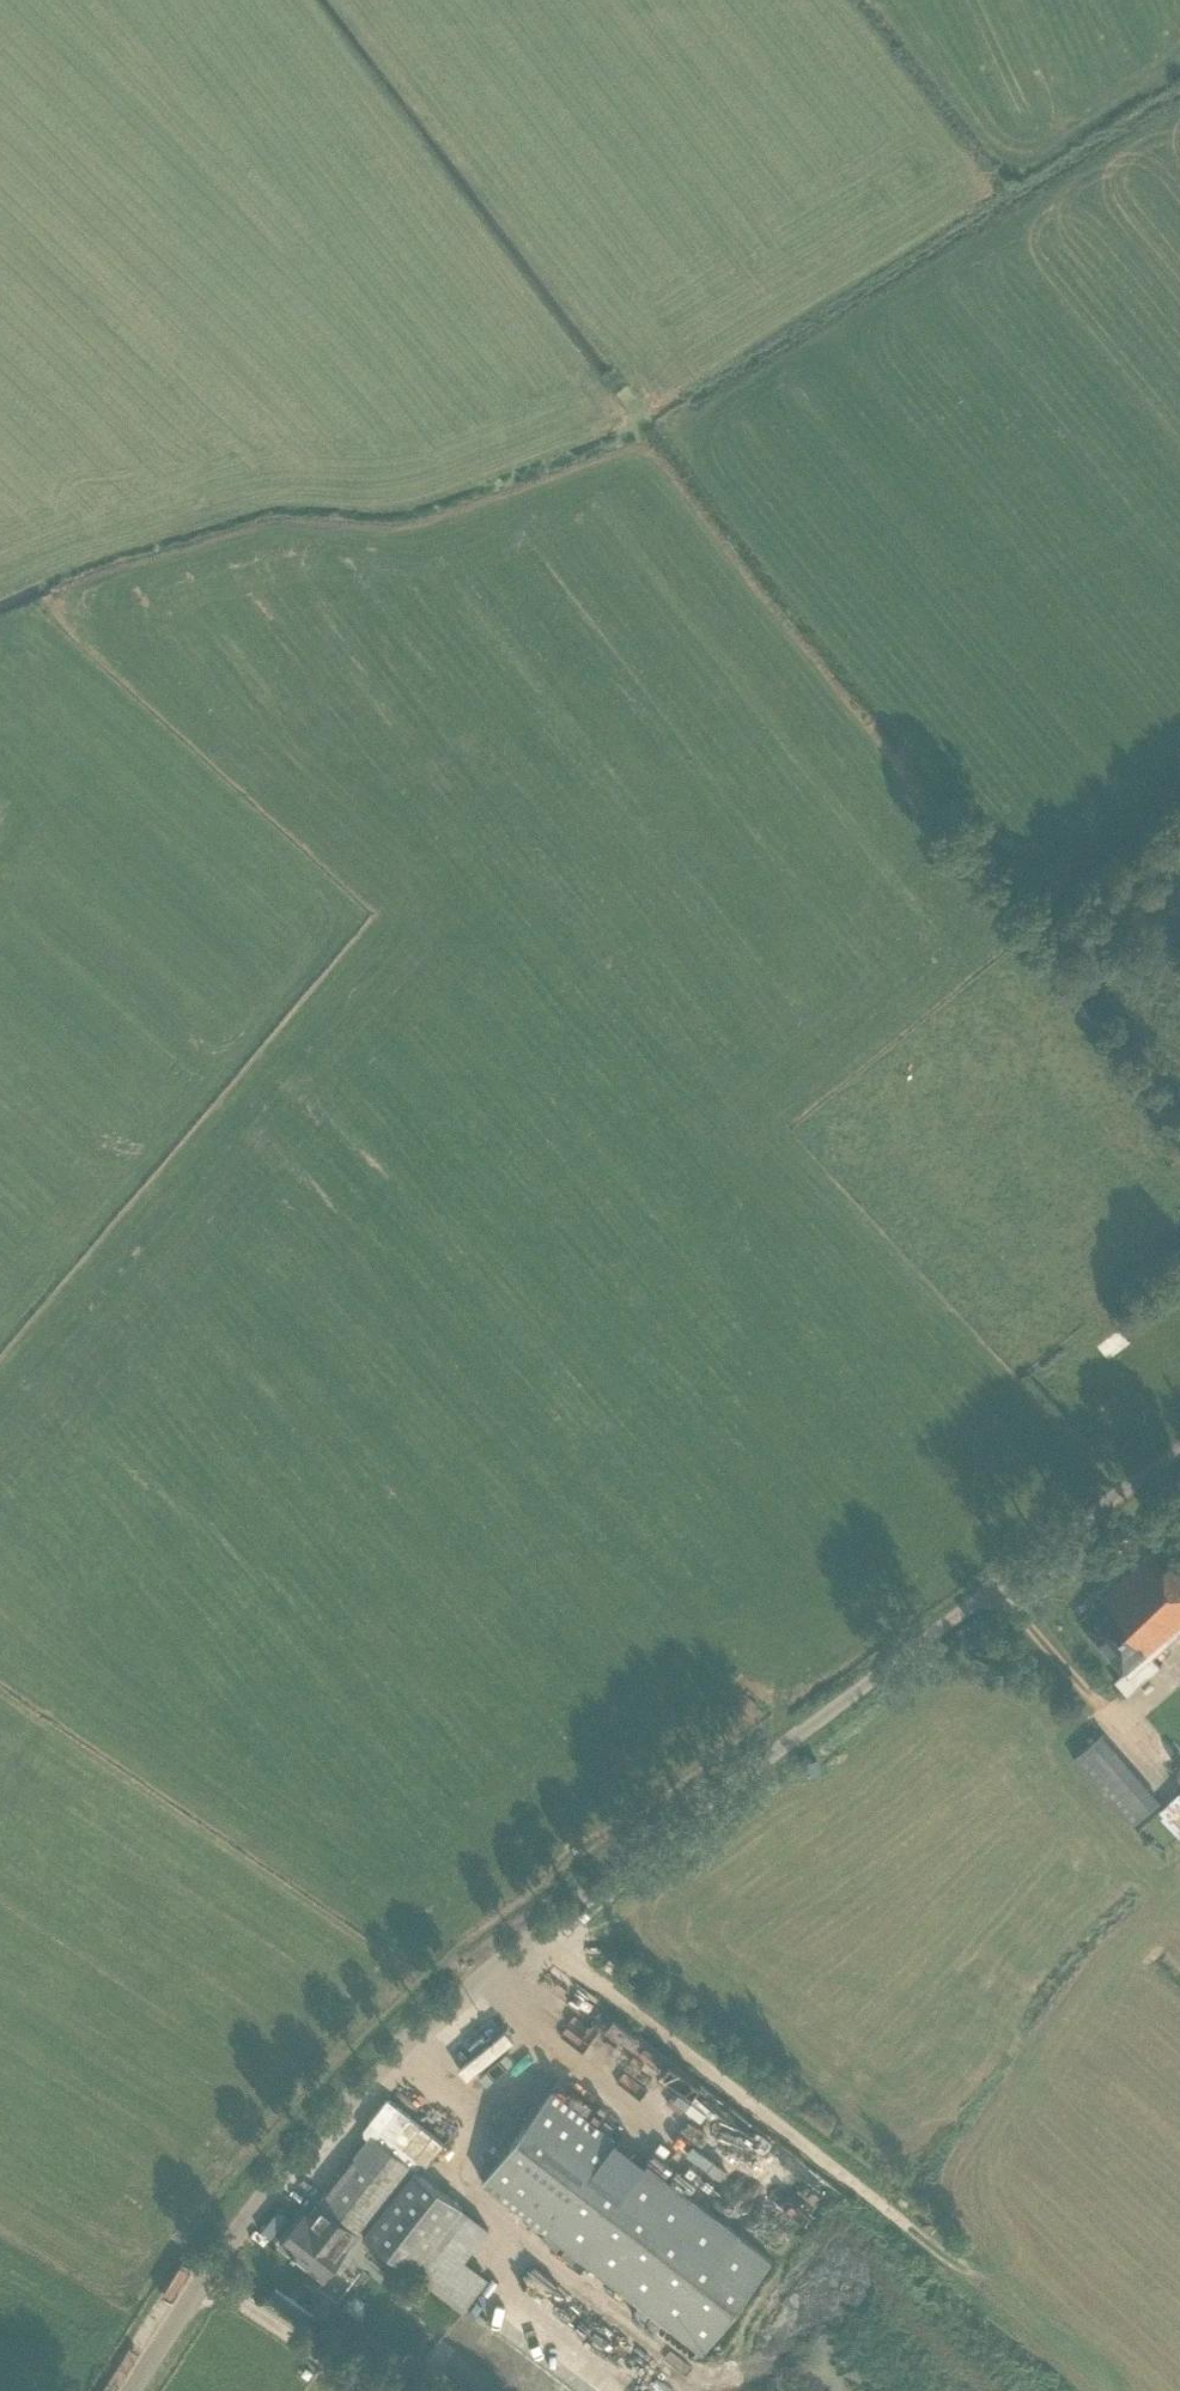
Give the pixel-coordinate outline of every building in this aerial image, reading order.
[(1179,1631),(1179,1554),(1179,1552),(1163,1565),(1152,1552),(1104,1597),(1106,1600),(1080,1620),(1127,1675),(1179,1631)] [(1160,1799),(1101,1732),(1072,1757),(1131,1824),(1160,1799)] [(1137,1828),(1168,1863),(1179,1852),(1179,1790),(1137,1828)] [(502,2048),(518,2057),(524,2046),(508,2037),(502,2048)] [(496,2059),(487,2070),(511,2088),(519,2076),(496,2059)] [(772,2259),(699,2202),(552,2088),(481,2179),(702,2350),(772,2259)] [(371,2134),(420,2172),(444,2141),(388,2097),(364,2128),(365,2134),(369,2136),(371,2134)] [(412,2268),(461,2205),(371,2134),(307,2215),(304,2212),(280,2243),(324,2277),(362,2229),(412,2268)] [(785,2186),(775,2194),(790,2214),(800,2207),(785,2186)] [(783,2243),(792,2236),(776,2216),(767,2224),(783,2243)] [(406,2352),(397,2367),(419,2381),(428,2366),(406,2352)]
